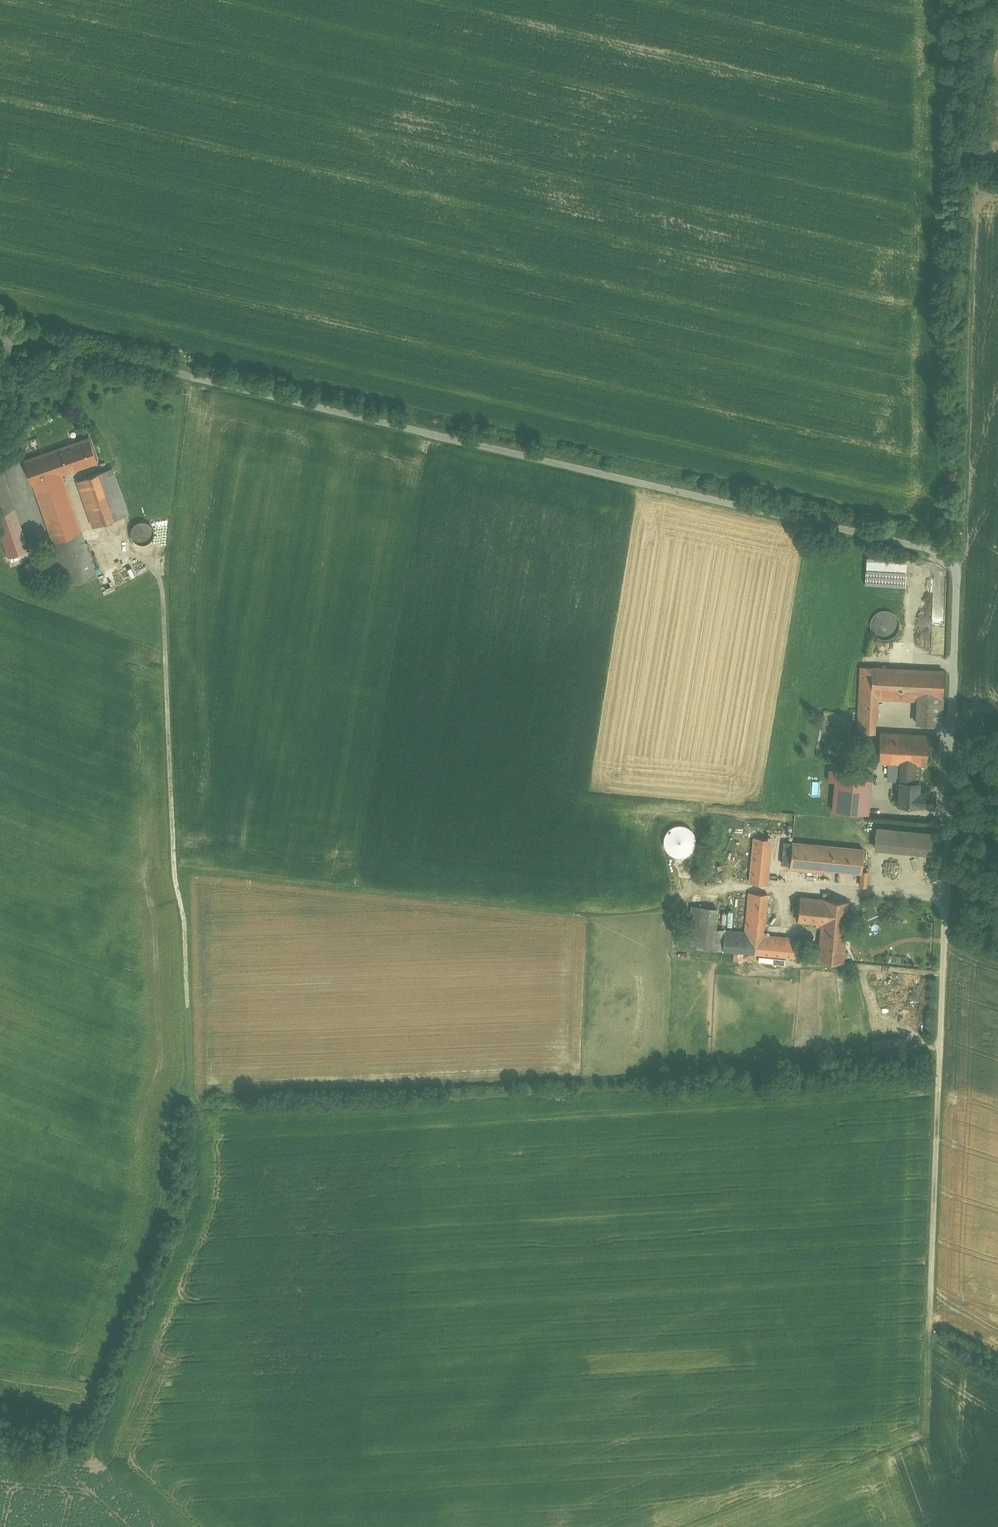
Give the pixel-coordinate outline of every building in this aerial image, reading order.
[(41,420),(12,429),(37,505),(66,496),(41,420)] [(115,482),(95,437),(69,448),(89,493),(115,482)] [(0,481),(0,522),(14,517),(0,481)] [(139,506),(135,507),(127,511),(124,520),(128,530),(136,534),(146,531),(150,526),(151,517),(146,509),(139,506)] [(11,557),(32,551),(22,516),(16,518),(19,527),(3,532),(11,557)] [(72,584),(101,575),(91,541),(79,545),(78,542),(76,538),(67,541),(68,545),(63,547),(64,551),(30,560),(35,579),(68,569),(72,584)] [(869,576),(865,576),(858,580),(854,589),(859,599),(866,603),(877,601),(881,595),(882,586),(877,578),(869,576)] [(930,634),(841,629),(838,697),(855,698),(857,658),(902,660),(901,689),(927,690),(930,634)] [(912,699),(865,697),(864,728),(885,729),(885,746),(897,746),(898,729),(911,730),(912,699)] [(851,771),(851,737),(835,737),(835,752),(816,752),(816,771),(851,771)] [(880,771),(897,771),(897,747),(880,747),(880,771)] [(922,801),(846,793),(843,814),(919,822),(922,801)] [(688,826),(668,826),(668,855),(688,855),(688,826)] [(871,826),(868,849),(925,855),(928,832),(871,826)] [(750,836),(745,882),(765,884),(770,838),(750,836)] [(741,920),(748,857),(731,856),(724,918),(741,920)] [(828,863),(776,860),(775,884),(827,887),(828,863)] [(858,886),(866,887),(867,871),(859,870),(858,886)] [(791,924),(823,927),(826,889),(794,886),(791,924)] [(778,904),(744,901),(743,921),(777,924),(778,904)]
